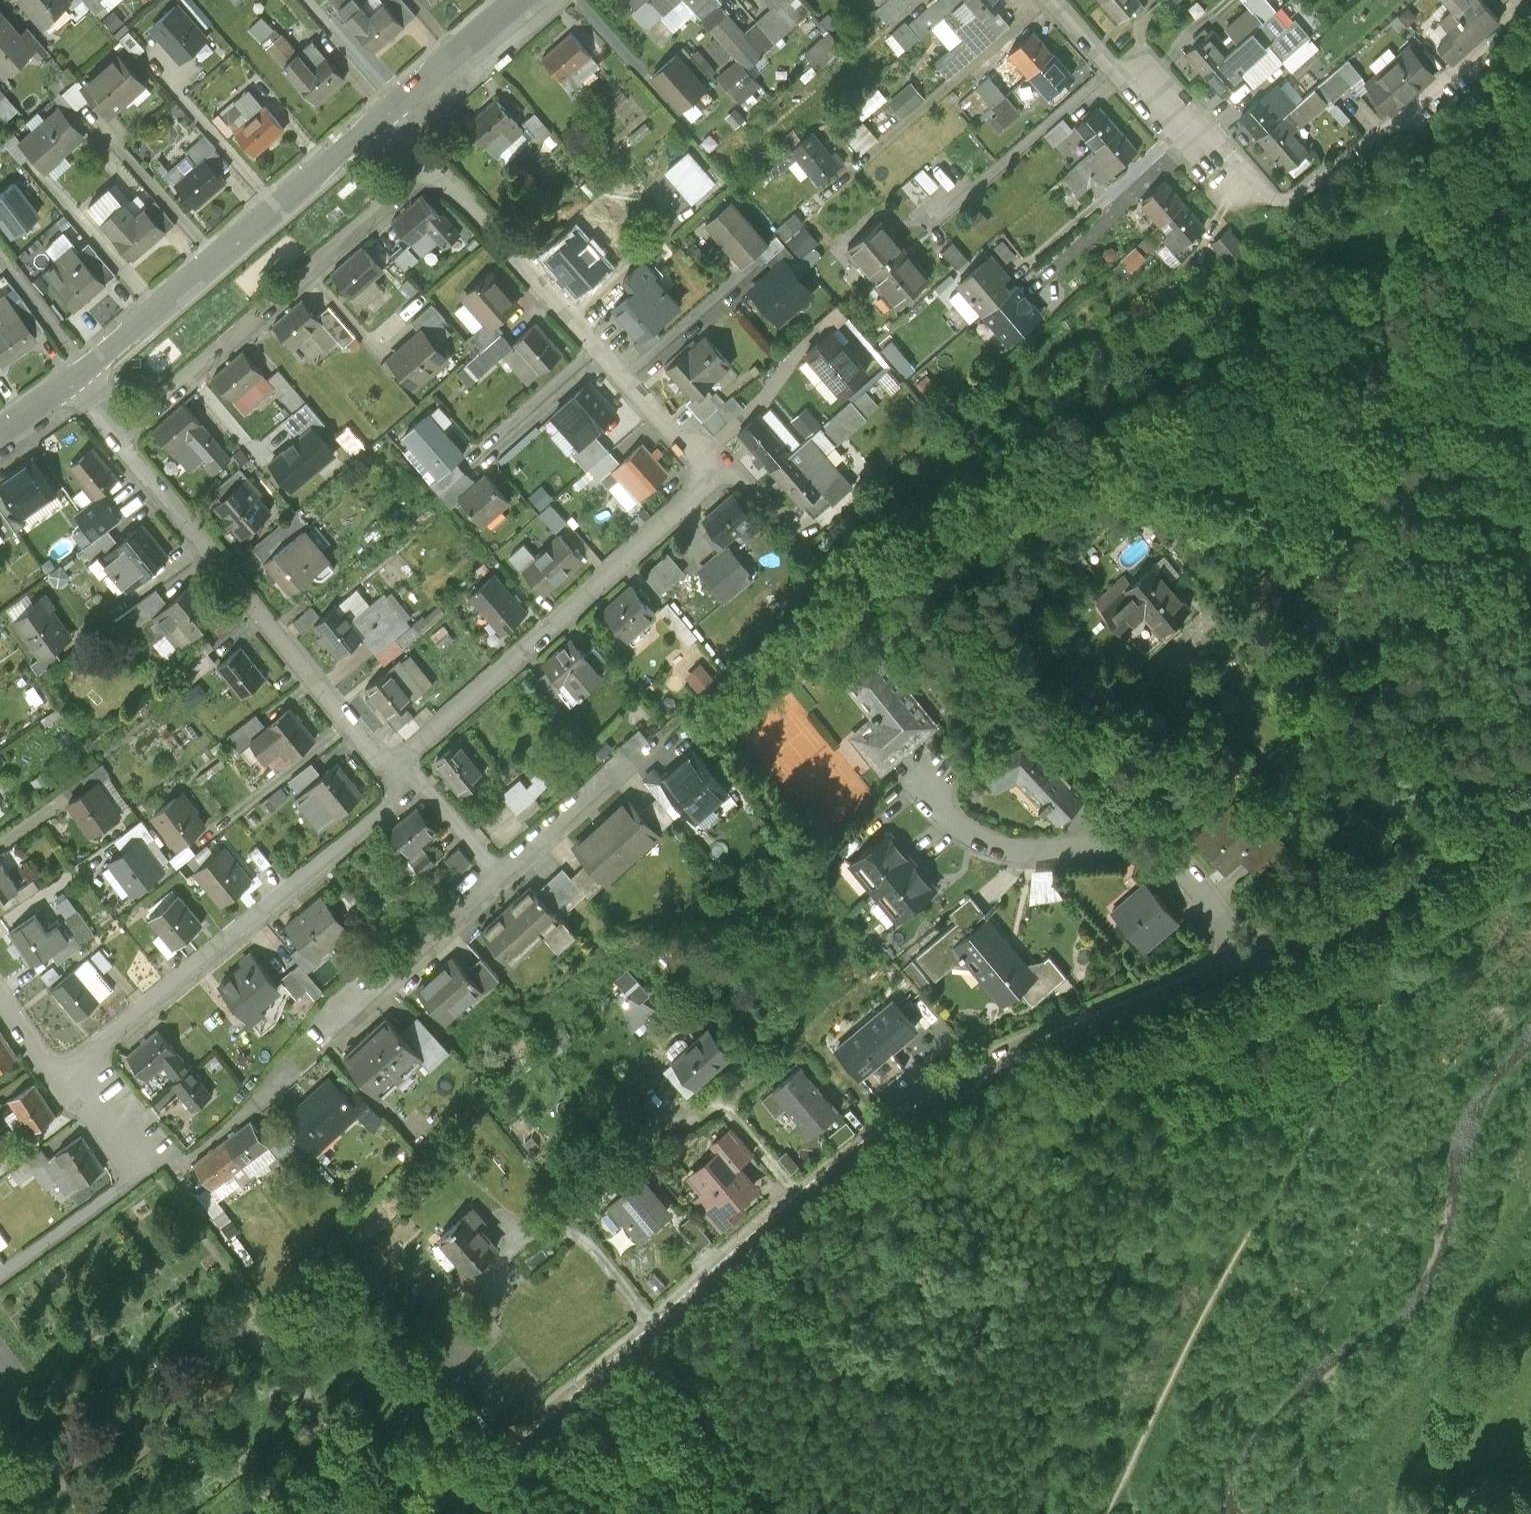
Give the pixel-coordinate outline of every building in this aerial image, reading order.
[(40,30),(71,3),(68,0),(13,0),(40,30)] [(93,0),(82,0),(83,1),(92,10),(98,5),(96,3),(93,0)] [(194,0),(176,0),(204,30),(214,22),(194,0)] [(405,26),(385,4),(372,16),(357,0),(347,0),(339,7),(337,9),(376,52),(405,26)] [(385,4),(405,26),(417,15),(404,0),(389,0),(385,4)] [(685,2),(683,0),(645,0),(665,21),(685,2)] [(685,2),(703,21),(722,3),(719,0),(683,0),(685,2)] [(773,8),(792,28),(809,13),(797,0),(767,0),(773,8)] [(887,23),(915,0),(888,0),(881,6),(876,10),(887,23)] [(951,0),(939,0),(910,25),(908,23),(888,40),(902,57),(947,19),(958,8),(951,0)] [(958,8),(968,0),(951,0),(958,8)] [(958,8),(976,30),(987,20),(970,0),(968,0),(958,8)] [(987,20),(997,11),(1008,1),(1006,0),(970,0),(987,20)] [(1106,5),(1124,25),(1146,5),(1142,0),(1112,0),(1106,5)] [(1149,10),(1160,22),(1185,0),(1160,0),(1149,10)] [(1251,6),(1264,21),(1255,29),(1271,48),(1283,62),(1307,42),(1271,0),(1246,0),(1251,6)] [(1455,66),(1504,23),(1484,0),(1449,0),(1452,3),(1437,15),(1447,26),(1432,39),(1455,66)] [(1507,9),(1517,0),(1500,0),(1507,9)] [(748,31),(722,3),(703,21),(744,65),(747,68),(766,51),(748,31)] [(208,39),(178,5),(151,28),(180,63),(208,39)] [(1255,29),(1264,21),(1251,6),(1214,38),(1209,32),(1185,53),(1204,74),(1255,29)] [(773,8),(748,31),(766,51),(792,28),(773,8)] [(964,38),(978,54),(1000,34),(987,20),(976,30),(958,8),(947,19),(949,22),(964,38)] [(987,20),(1000,34),(1010,26),(997,11),(987,20)] [(123,23),(113,13),(105,20),(114,30),(123,23)] [(249,24),(258,36),(271,26),(263,14),(249,24)] [(0,15),(0,76),(1,77),(31,50),(18,35),(0,15)] [(964,38),(949,22),(940,30),(954,46),(964,38)] [(27,28),(18,35),(31,50),(42,62),(50,55),(27,28)] [(1255,29),(1204,74),(1222,95),(1248,73),(1245,70),(1271,48),(1255,29)] [(146,48),(129,30),(120,38),(136,57),(146,48)] [(567,30),(534,59),(556,84),(589,55),(567,30)] [(1033,30),(1009,51),(1030,75),(1054,54),(1033,30)] [(806,54),(822,71),(846,50),(830,32),(806,54)] [(299,53),(282,34),(267,47),(284,67),(299,53)] [(935,62),(949,79),(978,54),(964,38),(954,46),(935,62)] [(313,42),(299,53),(313,69),(326,57),(313,42)] [(1283,62),(1271,48),(1245,70),(1248,73),(1258,84),(1283,62)] [(1365,88),(1388,114),(1433,73),(1411,48),(1398,60),(1392,53),(1374,69),(1380,75),(1365,88)] [(714,86),(682,50),(654,74),(686,111),(714,86)] [(316,104),(345,79),(326,57),(313,69),(299,53),(284,67),(316,104)] [(1054,54),(1030,75),(1052,100),(1070,85),(1067,81),(1073,75),(1054,54)] [(94,96),(113,117),(147,87),(120,56),(86,86),(94,96)] [(742,103),(762,86),(744,65),(724,82),(742,103)] [(991,108),(1006,95),(990,76),(974,89),(991,108)] [(78,110),(94,96),(86,86),(80,79),(64,93),(78,110)] [(914,81),(886,105),(900,121),(928,97),(914,81)] [(1315,90),(1325,102),(1331,96),(1321,84),(1315,90)] [(1325,102),(1315,90),(1299,104),(1310,116),(1325,102)] [(233,104),(229,108),(226,111),(221,115),(236,133),(265,108),(249,91),(236,102),(233,104)] [(1021,112),(1006,95),(991,108),(982,116),(997,133),(1021,112)] [(5,96),(0,100),(0,110),(7,118),(17,110),(5,96)] [(495,100),(468,126),(503,162),(530,136),(523,129),(495,100)] [(1258,140),(1282,119),(1266,101),(1242,123),(1258,140)] [(1299,104),(1284,117),(1294,129),(1310,116),(1299,104)] [(1094,151),(1120,129),(1101,107),(1076,129),(1094,151)] [(32,154),(46,171),(84,138),(59,108),(20,141),(32,154)] [(256,155),(284,131),(265,108),(236,133),(256,155)] [(747,121),(737,110),(729,117),(740,128),(747,121)] [(523,129),(530,136),(542,125),(531,113),(522,121),(527,125),(523,129)] [(1055,147),(1076,129),(1066,117),(1045,135),(1055,147)] [(1284,117),(1282,119),(1258,140),(1283,169),(1305,150),(1290,133),(1294,129),(1284,117)] [(862,123),(842,141),(859,160),(879,142),(862,123)] [(1120,129),(1094,151),(1085,159),(1101,177),(1104,180),(1138,151),(1120,129)] [(797,130),(780,145),(788,154),(790,152),(805,139),(797,130)] [(811,176),(819,185),(845,162),(836,152),(834,154),(814,131),(805,139),(790,152),(798,160),(811,176)] [(16,136),(4,146),(20,165),(32,154),(20,141),(16,136)] [(205,137),(186,152),(189,155),(196,164),(215,148),(205,137)] [(691,203),(715,181),(686,149),(662,170),(691,203)] [(776,179),(789,168),(798,160),(790,152),(788,154),(769,170),(776,179)] [(196,164),(189,155),(169,172),(176,181),(196,164)] [(192,209),(223,183),(203,158),(196,164),(176,181),(171,184),(192,209)] [(1101,177),(1085,159),(1074,169),(1052,187),(1062,198),(1072,189),(1079,196),(1101,177)] [(789,168),(802,184),(811,176),(798,160),(789,168)] [(905,189),(921,208),(941,190),(925,171),(905,189)] [(1164,181),(1141,202),(1162,225),(1185,205),(1164,181)] [(0,192),(0,220),(10,234),(36,214),(12,183),(0,192)] [(90,206),(104,222),(126,203),(111,187),(90,206)] [(422,193),(390,223),(410,244),(414,248),(431,231),(444,244),(458,231),(422,193)] [(154,201),(144,210),(165,233),(176,224),(154,201)] [(737,201),(706,229),(742,269),(760,252),(772,241),(737,201)] [(137,258),(165,233),(144,210),(137,216),(126,203),(104,222),(137,258)] [(1185,205),(1162,225),(1169,233),(1161,240),(1178,260),(1199,240),(1196,236),(1205,228),(1185,205)] [(782,228),(784,230),(794,240),(805,229),(808,226),(797,214),(782,228)] [(582,226),(559,246),(594,284),(617,263),(582,226)] [(872,282),(906,254),(883,227),(849,256),(872,282)] [(1209,240),(1227,261),(1241,249),(1222,228),(1209,240)] [(784,230),(777,237),(786,247),(796,257),(809,270),(821,258),(813,250),(820,244),(805,229),(794,240),(784,230)] [(67,232),(46,250),(57,263),(78,246),(67,232)] [(772,241),(760,252),(769,262),(786,247),(777,237),(772,241)] [(82,251),(109,283),(118,275),(91,244),(82,251)] [(410,244),(394,259),(407,274),(424,259),(414,248),(410,244)] [(44,274),(75,311),(109,283),(82,251),(78,246),(57,263),(44,274)] [(954,246),(942,256),(956,273),(967,263),(954,246)] [(796,257),(786,247),(769,262),(778,273),(791,261),(796,257)] [(1134,248),(1118,262),(1125,271),(1142,257),(1134,248)] [(364,249),(334,276),(353,298),(358,293),(374,279),(383,271),(364,249)] [(906,254),(872,282),(895,309),(929,280),(906,254)] [(954,283),(979,314),(1010,289),(1002,279),(1006,276),(988,255),(954,283)] [(819,292),(791,261),(778,273),(754,295),(782,325),(819,292)] [(490,330),(497,324),(520,303),(492,271),(462,298),(468,305),(486,325),(490,330)] [(651,275),(612,311),(640,343),(654,331),(680,308),(651,275)] [(374,279),(358,293),(367,303),(383,289),(374,279)] [(1010,289),(979,314),(1004,344),(1040,315),(1015,285),(1010,289)] [(3,369),(39,342),(36,337),(13,306),(6,297),(0,302),(0,365),(3,369)] [(13,306),(36,337),(42,332),(19,301),(13,306)] [(414,323),(425,334),(447,357),(460,344),(442,325),(448,320),(433,304),(414,323)] [(300,305),(275,328),(303,358),(318,344),(328,335),(315,321),(300,305)] [(486,325),(468,305),(458,314),(476,334),(486,325)] [(351,338),(326,311),(315,321),(328,335),(336,344),(340,348),(351,338)] [(480,356),(505,333),(497,324),(490,330),(486,325),(476,334),(467,342),(480,356)] [(513,348),(539,376),(564,353),(538,325),(516,345),(513,348)] [(654,331),(640,343),(635,347),(641,353),(660,337),(654,331)] [(504,357),(513,348),(516,345),(505,333),(480,356),(470,364),(481,377),(504,357)] [(807,355),(844,397),(868,375),(831,333),(807,355)] [(391,364),(416,392),(450,360),(447,357),(425,334),(391,364)] [(326,353),(336,344),(328,335),(318,344),(326,353)] [(680,387),(694,402),(711,385),(731,367),(706,340),(698,347),(693,342),(664,369),(674,380),(671,383),(677,390),(680,387)] [(530,385),(539,376),(513,348),(504,357),(530,385)] [(243,352),(213,377),(243,412),(273,386),(266,378),(243,352)] [(470,364),(458,374),(469,387),(481,377),(470,364)] [(266,378),(273,386),(294,411),(306,401),(278,368),(266,378)] [(576,414),(594,434),(617,413),(590,382),(551,417),(561,428),(576,414)] [(711,385),(694,402),(689,406),(715,434),(744,406),(735,396),(728,403),(711,385)] [(818,429),(811,435),(828,454),(873,413),(870,410),(876,405),(862,389),(818,429)] [(283,420),(298,439),(312,427),(316,432),(325,424),(306,401),(294,411),(283,420)] [(433,415),(446,430),(456,421),(443,406),(433,415)] [(187,409),(158,435),(193,475),(205,465),(214,475),(231,460),(187,409)] [(765,409),(735,438),(755,459),(753,461),(760,468),(762,465),(770,474),(800,446),(781,426),(765,409)] [(800,409),(781,426),(800,446),(811,435),(818,429),(800,409)] [(433,415),(431,413),(402,438),(440,480),(460,462),(468,455),(446,430),(433,415)] [(351,452),(362,443),(347,424),(336,432),(351,452)] [(298,439),(270,462),(292,488),(334,453),(316,432),(312,427),(298,439)] [(811,435),(800,446),(845,495),(855,506),(867,496),(828,454),(811,435)] [(596,466),(614,449),(604,438),(586,455),(596,466)] [(626,462),(613,474),(637,499),(667,471),(643,446),(626,462)] [(845,495),(800,446),(770,474),(816,522),(845,495)] [(94,449),(69,469),(93,500),(102,493),(118,480),(94,449)] [(602,484),(613,474),(626,462),(614,449),(596,466),(590,472),(602,484)] [(33,460),(0,483),(7,493),(23,515),(55,492),(33,460)] [(471,474),(460,462),(440,480),(434,485),(446,497),(471,474)] [(226,498),(247,479),(240,472),(219,491),(226,498)] [(471,474),(446,497),(456,509),(465,502),(482,486),(471,474)] [(216,507),(247,542),(278,514),(247,479),(226,498),(216,507)] [(465,502),(488,527),(511,506),(488,480),(482,486),(465,502)] [(0,498),(0,510),(14,529),(27,520),(23,515),(7,493),(0,498)] [(122,518),(102,493),(93,500),(74,515),(94,541),(110,528),(122,518)] [(730,497),(703,523),(725,547),(753,522),(730,497)] [(556,534),(568,523),(552,505),(539,516),(556,534)] [(0,531),(4,536),(14,529),(0,510),(0,530),(0,531)] [(295,513),(254,549),(265,561),(303,528),(305,525),(295,513)] [(122,543),(104,557),(118,574),(129,587),(167,556),(143,526),(122,543)] [(122,543),(110,528),(94,541),(84,549),(96,564),(104,557),(122,543)] [(303,528),(265,561),(271,568),(266,573),(274,582),(279,577),(292,592),(330,558),(303,528)] [(583,563),(556,534),(535,555),(524,544),(507,560),(544,600),(583,563)] [(728,546),(701,571),(723,594),(750,569),(728,546)] [(669,554),(645,575),(661,593),(685,572),(669,554)] [(1145,605),(1161,623),(1188,598),(1152,559),(1116,593),(1136,614),(1145,605)] [(118,574),(108,583),(118,596),(129,587),(118,574)] [(502,635),(528,613),(497,575),(471,596),(502,635)] [(633,584),(603,610),(629,640),(659,614),(652,606),(656,602),(645,590),(641,594),(633,584)] [(157,587),(110,625),(124,642),(156,616),(170,604),(157,587)] [(183,648),(186,652),(207,634),(220,623),(189,588),(170,604),(156,616),(168,630),(183,648)] [(365,635),(361,638),(375,655),(416,622),(393,594),(388,599),(385,596),(371,607),(357,591),(340,606),(365,635)] [(74,632),(47,594),(35,602),(39,607),(21,620),(16,624),(40,657),(56,645),(74,632)] [(39,607),(35,602),(31,596),(13,609),(21,620),(39,607)] [(416,622),(375,655),(389,673),(391,672),(413,653),(410,649),(450,615),(439,602),(416,622)] [(692,630),(666,602),(658,609),(684,637),(692,630)] [(313,626),(341,657),(361,638),(365,635),(340,606),(338,603),(313,626)] [(171,658),(183,648),(168,630),(156,640),(171,658)] [(207,634),(186,652),(196,663),(210,652),(216,646),(207,634)] [(572,634),(542,660),(544,663),(562,684),(570,677),(583,693),(606,673),(605,671),(588,652),(572,634)] [(56,645),(40,657),(33,662),(41,672),(64,655),(56,645)] [(596,645),(588,652),(605,671),(613,664),(596,645)] [(238,648),(220,664),(218,665),(243,694),(263,677),(238,648)] [(220,664),(210,652),(196,663),(185,672),(195,684),(218,665),(220,664)] [(391,672),(414,701),(438,682),(413,653),(391,672)] [(847,735),(884,777),(936,732),(875,662),(846,687),(870,715),(847,735)] [(551,693),(562,684),(544,663),(533,672),(551,693)] [(389,673),(367,691),(391,719),(407,706),(414,701),(391,672),(389,673)] [(407,706),(391,719),(398,728),(414,715),(407,706)] [(280,767),(315,737),(291,709),(271,726),(256,739),(280,767)] [(271,726),(258,711),(229,735),(242,750),(256,739),(271,726)] [(414,715),(398,728),(406,738),(422,725),(414,715)] [(622,739),(632,750),(650,735),(640,724),(622,739)] [(596,746),(605,755),(617,744),(609,735),(596,746)] [(460,739),(434,760),(459,791),(484,769),(460,739)] [(981,767),(996,794),(1018,782),(1044,765),(1030,743),(981,767)] [(732,790),(698,750),(667,776),(684,794),(702,816),(732,790)] [(291,781),(301,793),(324,773),(314,761),(291,781)] [(86,774),(93,783),(100,778),(109,772),(103,762),(86,774)] [(363,795),(336,763),(324,773),(301,793),(329,824),(363,795)] [(655,763),(643,774),(660,793),(671,805),(684,794),(667,776),(655,763)] [(1057,828),(1082,809),(1044,765),(1018,782),(1057,828)] [(500,791),(517,808),(535,790),(529,783),(519,773),(500,791)] [(539,773),(529,783),(535,790),(546,779),(539,773)] [(70,798),(93,831),(123,811),(100,778),(93,783),(70,798)] [(646,806),(632,792),(578,841),(592,856),(611,876),(613,879),(667,829),(663,825),(646,806)] [(660,793),(646,806),(663,825),(678,812),(671,805),(660,793)] [(177,794),(152,814),(181,848),(190,841),(205,828),(177,794)] [(1382,859),(1394,834),(1340,808),(1328,833),(1382,859)] [(420,814),(393,835),(424,872),(440,860),(430,849),(441,840),(420,814)] [(122,833),(129,842),(139,834),(144,841),(159,830),(147,815),(122,833)] [(1261,853),(1230,818),(1196,848),(1227,883),(1261,853)] [(103,861),(132,899),(168,872),(144,841),(139,834),(129,842),(103,861)] [(870,837),(839,865),(866,894),(896,867),(870,837)] [(199,851),(190,841),(181,848),(171,857),(180,867),(199,851)] [(259,844),(248,852),(263,871),(273,862),(259,844)] [(459,844),(445,857),(458,871),(472,858),(459,844)] [(224,847),(192,872),(221,907),(252,882),(224,847)] [(611,876),(592,856),(575,871),(587,884),(594,892),(611,876)] [(13,891),(19,887),(0,860),(0,900),(13,891)] [(1054,894),(1053,862),(1029,863),(1030,895),(1054,894)] [(560,909),(587,884),(575,871),(569,864),(542,889),(560,909)] [(923,897),(896,867),(866,894),(893,924),(923,897)] [(13,891),(20,900),(40,887),(33,877),(19,887),(13,891)] [(567,917),(560,909),(542,889),(533,880),(480,927),(514,964),(567,917)] [(1111,910),(1142,947),(1176,919),(1145,882),(1111,910)] [(203,923),(176,889),(144,913),(171,948),(203,923)] [(321,894),(287,924),(315,955),(349,926),(321,894)] [(37,910),(10,930),(17,940),(11,944),(18,953),(24,948),(37,966),(55,953),(73,940),(61,924),(52,930),(37,910)] [(990,917),(956,945),(1002,1000),(1017,987),(1035,971),(1033,968),(990,917)] [(73,940),(55,953),(61,962),(80,947),(74,939),(73,940)] [(99,949),(90,957),(104,974),(113,966),(99,949)] [(245,961),(218,984),(256,1027),(270,1016),(267,1012),(288,993),(251,951),(242,959),(245,961)] [(415,985),(449,1024),(487,991),(483,987),(465,967),(452,952),(415,985)] [(480,954),(465,967),(483,987),(498,973),(480,954)] [(1049,954),(1033,968),(1035,971),(1017,987),(1031,1003),(1066,973),(1049,954)] [(90,957),(77,968),(104,999),(116,988),(104,974),(90,957)] [(77,968),(54,988),(81,1019),(104,999),(77,968)] [(624,1011),(638,1035),(654,1019),(640,1007),(644,1003),(630,989),(615,1005),(624,1011)] [(891,992),(831,1044),(861,1078),(890,1052),(921,1026),(910,1014),(916,1009),(910,1002),(904,1007),(891,992)] [(420,1011),(401,1029),(425,1054),(438,1067),(457,1049),(420,1011)] [(346,1054),(384,1093),(425,1054),(401,1029),(387,1015),(346,1054)] [(556,1028),(541,1039),(555,1057),(570,1045),(556,1028)] [(176,1080),(192,1068),(159,1029),(128,1056),(149,1080),(164,1066),(176,1080)] [(673,1066),(696,1091),(732,1059),(709,1033),(673,1066)] [(0,1034),(0,1067),(16,1056),(0,1034)] [(904,1067),(890,1052),(861,1078),(875,1094),(904,1067)] [(801,1067),(775,1090),(790,1105),(815,1134),(841,1112),(801,1067)] [(176,1080),(171,1085),(191,1110),(212,1093),(192,1068),(176,1080)] [(363,1107),(332,1075),(287,1116),(318,1150),(363,1107)] [(35,1083),(11,1100),(32,1130),(56,1113),(35,1083)] [(790,1105),(775,1090),(763,1100),(777,1116),(790,1105)] [(624,1124),(623,1100),(611,1101),(612,1116),(616,1116),(616,1124),(624,1124)] [(251,1119),(223,1141),(249,1174),(277,1153),(260,1131),(251,1119)] [(272,1122),(260,1131),(277,1153),(286,1165),(298,1155),(272,1122)] [(845,1122),(828,1136),(836,1145),(853,1132),(845,1122)] [(715,1143),(720,1149),(737,1170),(753,1157),(730,1130),(715,1143)] [(57,1180),(68,1196),(101,1172),(79,1141),(57,1156),(45,1164),(57,1180)] [(223,1141),(194,1163),(211,1185),(220,1197),(249,1174),(223,1141)] [(45,1164),(57,1156),(50,1147),(16,1172),(23,1180),(35,1172),(45,1164)] [(698,1200),(720,1226),(738,1211),(735,1208),(755,1191),(737,1170),(720,1149),(687,1176),(703,1196),(698,1200)] [(799,1167),(785,1152),(777,1160),(790,1175),(799,1167)] [(45,1164),(35,1172),(46,1188),(57,1180),(45,1164)] [(638,1180),(606,1210),(638,1245),(671,1215),(638,1180)] [(220,1197),(211,1185),(198,1194),(225,1232),(239,1222),(220,1197)] [(441,1238),(473,1272),(499,1248),(487,1235),(493,1229),(474,1208),(441,1238)] [(690,1219),(680,1228),(698,1250),(709,1241),(690,1219)] [(450,1315),(435,1332),(444,1340),(459,1323),(450,1315)]
